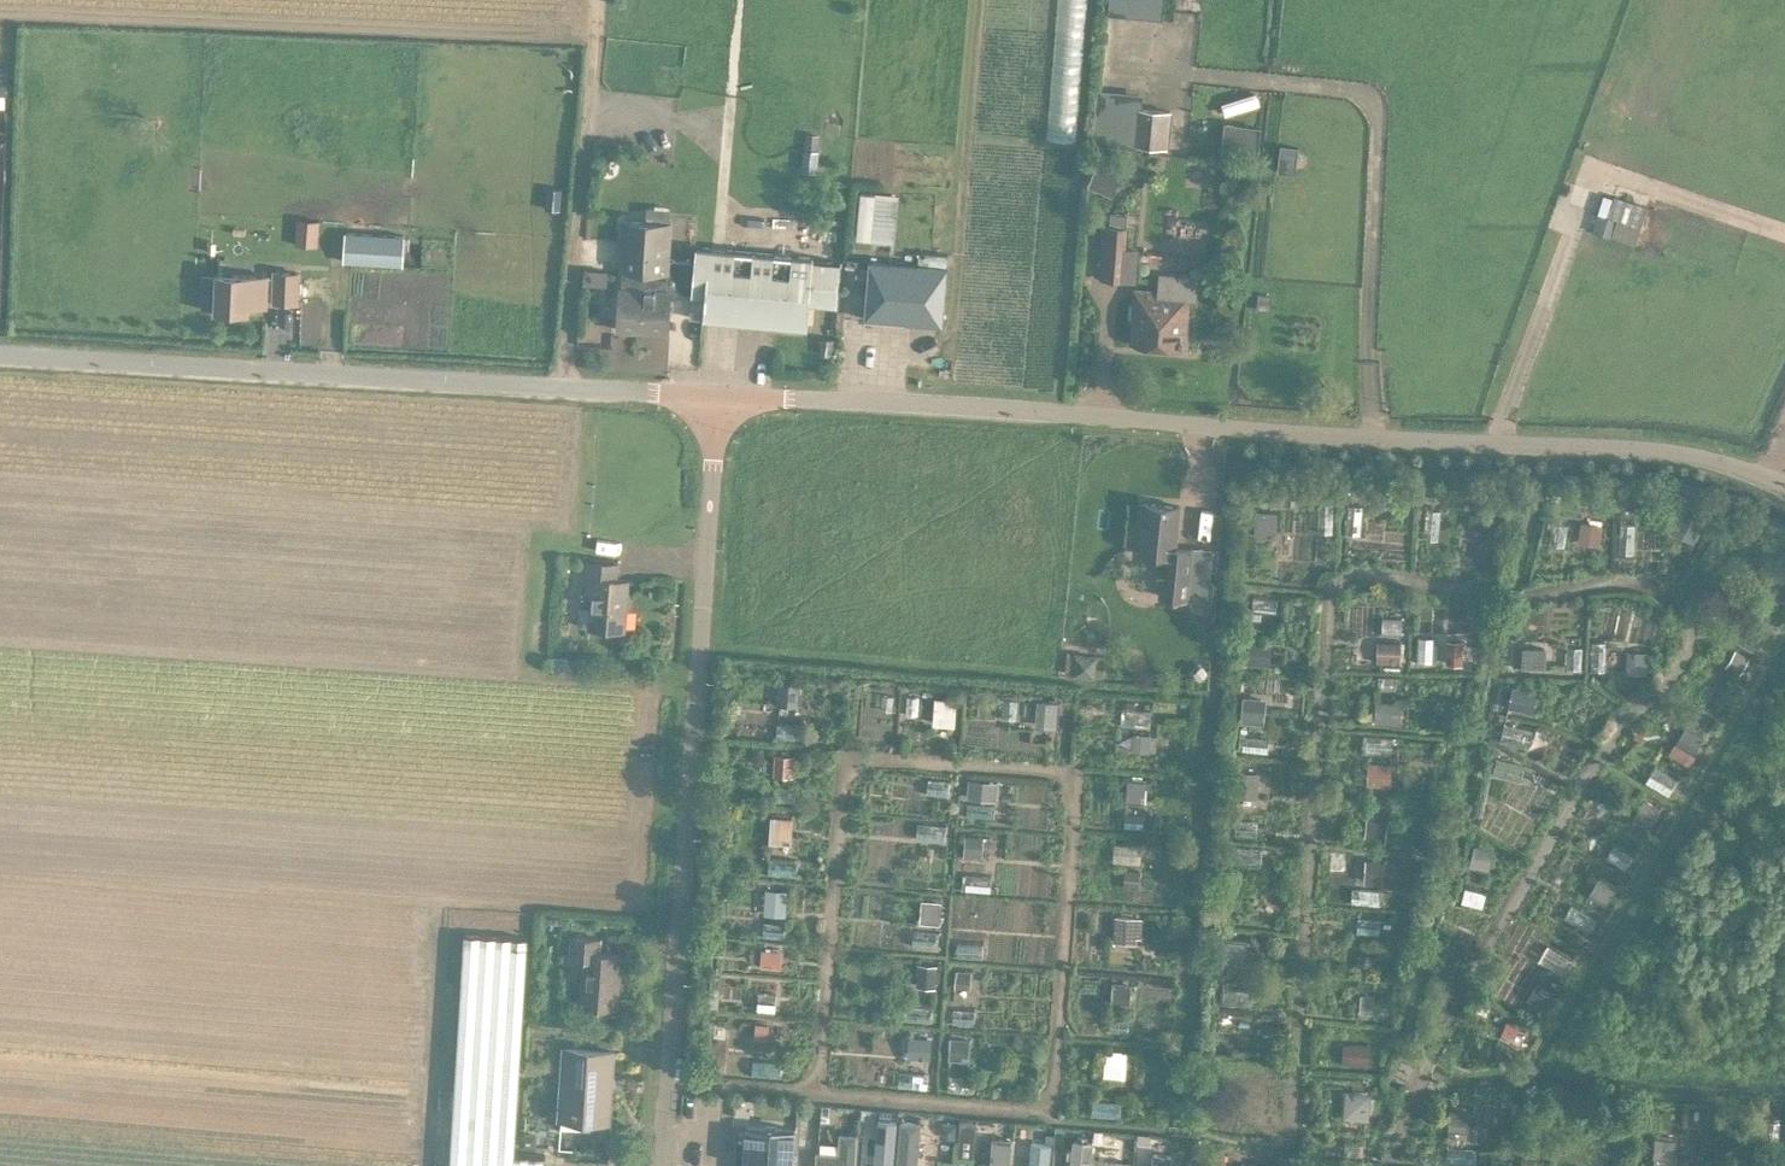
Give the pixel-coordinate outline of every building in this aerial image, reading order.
[(1096,93),(1091,146),(1133,150),(1134,145),(1167,148),(1171,113),(1137,110),(1138,98),(1096,93)] [(1223,123),(1219,152),(1256,157),(1260,128),(1223,123)] [(1098,158),(1088,182),(1112,192),(1122,168),(1098,158)] [(874,196),(860,195),(856,239),(871,241),(874,196)] [(1613,197),(1613,199),(1607,218),(1602,216),(1596,234),(1610,238),(1634,245),(1646,208),(1613,197)] [(297,221),(296,245),(304,246),(305,234),(312,234),(313,222),(297,221)] [(691,294),(694,262),(675,261),(674,272),(668,272),(670,224),(623,222),(620,270),(622,270),(621,289),(670,292),(691,294)] [(1122,280),(1125,229),(1103,227),(1100,279),(1122,280)] [(401,266),(403,237),(345,233),(343,262),(401,266)] [(836,306),(840,261),(696,248),(694,262),(691,294),(691,296),(705,297),(703,320),(806,329),(809,304),(836,306)] [(942,326),(947,268),(868,261),(863,320),(942,326)] [(585,269),(584,284),(607,286),(608,270),(585,269)] [(274,278),(217,275),(215,310),(247,312),(247,305),(265,307),(265,301),(297,303),(298,274),(274,273),(274,278)] [(667,333),(670,292),(621,289),(619,289),(617,330),(667,333)] [(1134,291),(1131,321),(1134,321),(1132,344),(1182,348),(1186,298),(1156,295),(1156,297),(1151,296),(1151,292),(1134,291)] [(1143,504),(1138,551),(1163,554),(1162,565),(1158,565),(1157,581),(1160,581),(1159,597),(1187,599),(1192,550),(1175,548),(1179,507),(1143,504)] [(1362,533),(1361,506),(1347,507),(1348,533),(1362,533)] [(1257,533),(1275,534),(1277,511),(1258,510),(1257,533)] [(1679,511),(1669,529),(1694,542),(1703,524),(1679,511)] [(1236,512),(1235,527),(1245,528),(1246,521),(1256,522),(1257,513),(1236,512)] [(1581,523),(1578,544),(1598,547),(1601,527),(1581,523)] [(617,564),(587,562),(585,593),(591,593),(590,608),(578,608),(577,626),(588,627),(588,628),(624,630),(628,581),(616,580),(617,564)] [(1281,613),(1281,598),(1254,597),(1253,612),(1281,613)] [(1247,637),(1245,665),(1267,667),(1269,644),(1258,643),(1259,638),(1247,637)] [(1379,642),(1379,663),(1400,664),(1401,643),(1379,642)] [(1447,662),(1447,667),(1462,667),(1463,643),(1453,643),(1452,657),(1447,662)] [(1524,649),(1523,666),(1543,667),(1544,650),(1524,649)] [(1628,653),(1628,672),(1645,672),(1646,654),(1628,653)] [(1734,653),(1725,668),(1738,675),(1747,660),(1734,653)] [(779,682),(778,705),(795,706),(797,683),(779,682)] [(1512,688),(1507,708),(1528,713),(1533,693),(1512,688)] [(935,699),(933,724),(954,726),(955,700),(935,699)] [(1243,699),(1241,722),(1261,724),(1263,701),(1243,699)] [(1037,702),(1035,720),(1057,722),(1059,703),(1037,702)] [(1375,703),(1374,724),(1394,726),(1395,704),(1375,703)] [(1122,725),(1152,727),(1153,706),(1123,704),(1122,725)] [(1685,725),(1674,744),(1686,751),(1693,755),(1704,736),(1685,725)] [(1133,733),(1132,752),(1148,753),(1150,735),(1133,733)] [(1365,736),(1364,753),(1392,754),(1393,737),(1365,736)] [(774,755),(773,776),(792,777),(794,756),(774,755)] [(1367,764),(1366,787),(1389,788),(1390,766),(1367,764)] [(1671,794),(1678,779),(1654,766),(1647,781),(1671,794)] [(1237,774),(1236,796),(1257,796),(1258,775),(1237,774)] [(968,780),(967,798),(990,801),(992,783),(968,780)] [(1127,781),(1125,802),(1144,803),(1146,783),(1127,781)] [(1643,800),(1632,819),(1649,829),(1660,810),(1643,800)] [(770,818),(769,838),(790,840),(792,819),(770,818)] [(1366,820),(1364,842),(1384,844),(1386,829),(1375,828),(1375,821),(1366,820)] [(965,837),(963,857),(979,858),(980,838),(965,837)] [(1113,844),(1112,861),(1139,862),(1140,845),(1113,844)] [(1474,846),(1469,868),(1488,873),(1494,851),(1474,846)] [(1365,860),(1363,883),(1381,885),(1383,862),(1365,860)] [(1124,871),(1123,889),(1138,890),(1139,872),(1124,871)] [(1600,876),(1588,896),(1605,906),(1616,886),(1600,876)] [(764,890),(763,909),(786,910),(787,892),(764,890)] [(921,902),(919,924),(939,925),(940,903),(921,902)] [(1114,918),(1113,937),(1135,939),(1137,920),(1114,918)] [(464,935),(450,1165),(543,1165),(544,1156),(513,1154),(527,939),(464,935)] [(617,987),(615,987),(615,978),(618,979),(619,956),(598,954),(600,940),(571,938),(569,958),(584,959),(580,1005),(615,1008),(617,987)] [(1223,942),(1222,961),(1243,962),(1244,943),(1223,942)] [(1358,955),(1358,965),(1364,972),(1376,962),(1366,949),(1358,955)] [(1543,963),(1565,970),(1569,956),(1547,950),(1543,963)] [(761,951),(760,968),(780,970),(781,953),(761,951)] [(918,965),(916,988),(934,989),(936,967),(918,965)] [(955,971),(954,989),(970,990),(971,972),(955,971)] [(1539,980),(1526,1000),(1543,1010),(1556,990),(1539,980)] [(1112,982),(1110,1003),(1129,1005),(1131,984),(1112,982)] [(1360,995),(1359,1015),(1372,1015),(1373,996),(1360,995)] [(1507,1018),(1497,1037),(1507,1042),(1512,1030),(1516,1032),(1520,1024),(1507,1018)] [(755,1023),(754,1038),(768,1039),(770,1024),(755,1023)] [(915,1038),(913,1056),(929,1058),(931,1040),(915,1038)] [(949,1039),(948,1059),(967,1060),(969,1040),(949,1039)] [(1350,1045),(1348,1064),(1367,1066),(1368,1046),(1350,1045)] [(1105,1049),(1103,1070),(1124,1072),(1126,1051),(1105,1049)] [(609,1082),(610,1082),(612,1053),(564,1050),(559,1119),(560,1119),(560,1129),(590,1131),(590,1122),(607,1123),(609,1091),(608,1091),(609,1082)] [(1348,1095),(1347,1115),(1365,1116),(1366,1096),(1348,1095)] [(1449,1111),(1448,1131),(1467,1133),(1468,1113),(1449,1111)] [(1720,1123),(1719,1127),(1723,1137),(1739,1140),(1749,1126),(1742,1115),(1726,1113),(1720,1123)] [(859,1165),(877,1165),(880,1120),(861,1119),(859,1165)] [(958,1120),(957,1138),(973,1140),(975,1122),(958,1120)] [(896,1165),(915,1165),(918,1124),(899,1123),(896,1165)] [(941,1124),(940,1132),(946,1139),(956,1140),(957,1125),(941,1124)] [(794,1130),(745,1127),(742,1165),(791,1165),(794,1130)] [(1655,1135),(1653,1158),(1673,1160),(1675,1137),(1655,1135)] [(816,1165),(854,1165),(855,1136),(840,1136),(839,1155),(817,1154),(816,1165)] [(992,1137),(990,1161),(979,1160),(978,1165),(1008,1165),(1011,1138),(992,1137)] [(1093,1142),(1072,1140),(1071,1150),(1066,1150),(1066,1157),(1071,1158),(1070,1165),(1090,1165),(1093,1142)] [(1030,1143),(1029,1165),(1048,1165),(1050,1145),(1030,1143)] [(1153,1154),(1152,1165),(1170,1165),(1171,1156),(1153,1154)]
